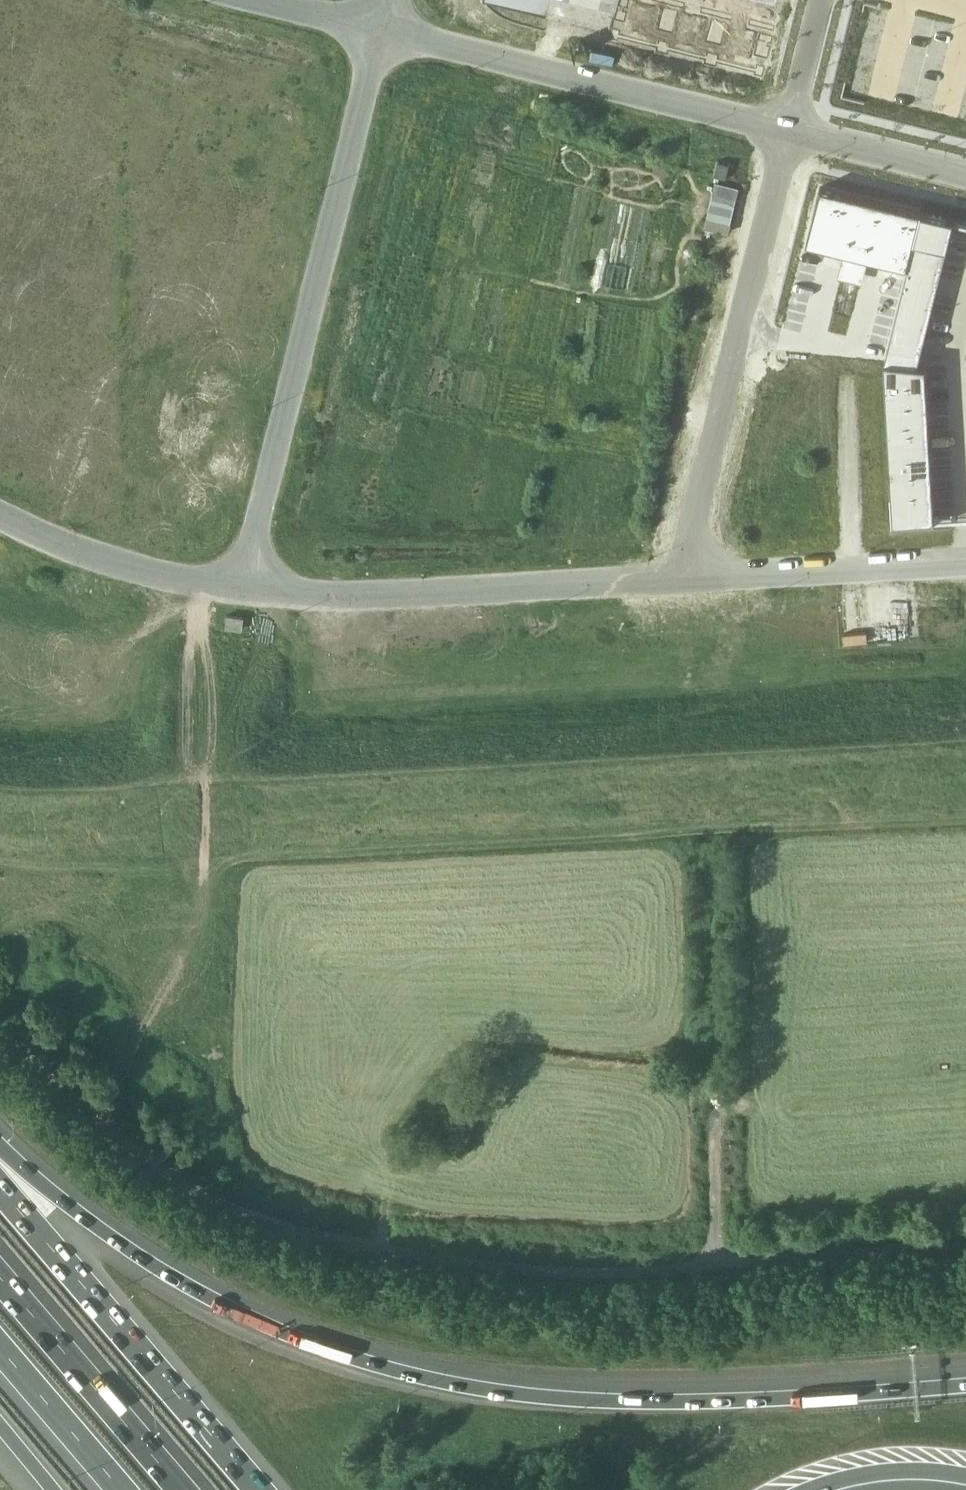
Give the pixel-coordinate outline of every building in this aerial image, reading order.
[(614,36),(663,48),(674,2),(666,0),(623,0),(614,36)] [(674,2),(663,48),(711,60),(722,14),(674,2)] [(722,14),(711,60),(759,72),(771,26),(722,14)] [(726,178),(730,163),(717,160),(714,175),(726,178)] [(736,191),(712,185),(704,220),(728,226),(736,191)] [(820,185),(806,241),(907,266),(921,210),(820,185)] [(921,210),(914,239),(914,240),(914,239),(946,247),(947,247),(954,219),(921,210)] [(914,240),(910,258),(942,266),(946,247),(914,239),(914,240)] [(910,258),(905,278),(937,285),(942,266),(910,258)] [(905,278),(900,297),(932,305),(937,285),(905,278)] [(900,297),(895,316),(927,324),(932,305),(900,297)] [(895,316),(891,336),(922,344),(927,324),(895,316)] [(891,336),(884,361),(918,363),(922,344),(891,336)] [(918,363),(884,361),(886,388),(927,386),(925,364),(918,363)] [(927,386),(886,388),(887,408),(928,406),(927,386)] [(928,406),(887,408),(888,430),(929,428),(928,406)] [(929,428),(888,430),(889,450),(930,448),(929,428)] [(930,448),(889,450),(890,472),(931,470),(930,448)] [(931,470),(890,472),(891,492),(892,492),(932,490),(932,489),(931,470)] [(891,492),(893,521),(934,519),(933,489),(932,489),(932,490),(892,492),(891,492)] [(226,615),(225,628),(241,630),(243,617),(226,615)]
